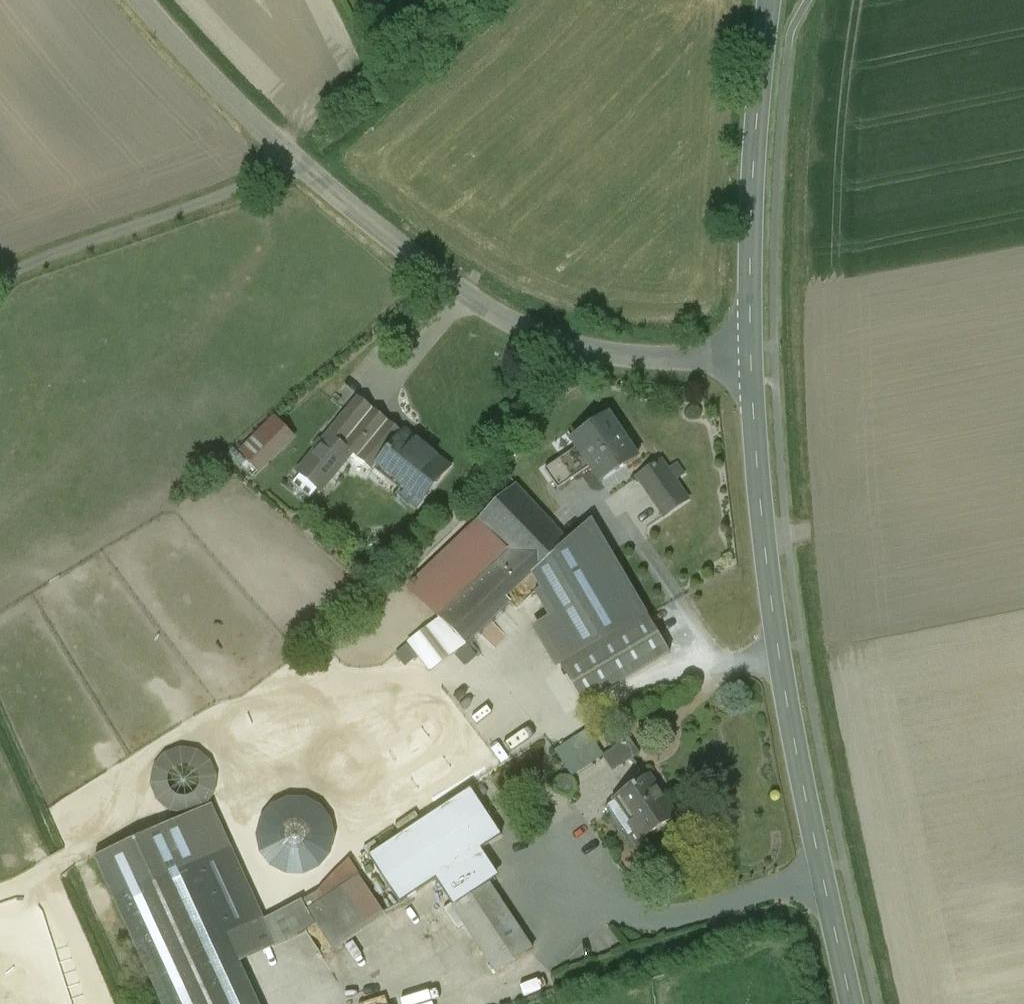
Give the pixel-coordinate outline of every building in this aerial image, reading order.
[(346,399),(337,391),(333,396),(342,403),(346,399)] [(401,436),(358,400),(333,430),(355,448),(377,466),(401,436)] [(607,416),(572,439),(577,448),(544,471),(557,490),(590,467),(601,483),(636,459),(607,416)] [(333,430),(298,474),(319,491),(355,448),(333,430)] [(401,436),(377,466),(405,489),(405,490),(406,492),(402,496),(417,508),(449,469),(404,432),(401,436)] [(259,435),(240,454),(257,472),(277,453),(259,435)] [(660,462),(637,478),(664,517),(687,501),(660,462)] [(647,616),(590,520),(567,541),(516,485),(477,522),(507,551),(437,617),(441,620),(465,644),(509,602),(506,599),(531,575),(539,588),(535,593),(574,660),(647,616)] [(507,551),(477,522),(409,587),(437,617),(507,551)] [(574,660),(561,667),(583,705),(669,653),(647,616),(574,660)] [(572,778),(604,757),(586,730),(554,751),(572,778)] [(629,740),(604,757),(613,771),(639,755),(629,740)] [(174,751),(170,753),(166,755),(163,757),(160,760),(157,764),(155,768),(154,771),(153,775),(152,780),(152,784),(153,788),(154,792),(156,796),(158,800),(161,803),(164,806),(167,808),(171,810),(175,812),(179,813),(183,813),(188,813),(192,812),(196,811),(200,809),(203,806),(206,804),(209,800),(211,797),(213,793),(215,789),(215,785),(216,781),(215,777),(214,772),(213,768),(211,765),(208,761),(206,758),(202,755),(199,753),(195,752),(191,750),(187,750),(182,750),(178,750),(174,751)] [(648,777),(631,788),(632,789),(614,801),(615,802),(605,808),(626,839),(636,833),(641,841),(676,818),(648,777)] [(379,850),(368,857),(399,904),(435,880),(453,907),(477,891),(460,864),(480,851),(501,837),(470,790),(379,850)] [(209,806),(95,858),(113,898),(227,846),(209,806)] [(374,842),(363,849),(368,857),(379,850),(374,842)] [(113,898),(162,1003),(256,1003),(238,964),(226,939),(262,922),(227,846),(113,898)] [(480,851),(460,864),(477,891),(487,884),(498,877),(480,851)] [(358,877),(349,862),(319,892),(262,922),(226,939),(238,964),(306,932),(316,926),(307,912),(358,877)] [(358,877),(307,912),(316,926),(330,947),(382,913),(358,877)] [(519,933),(487,884),(477,891),(453,907),(497,974),(532,951),(520,933),(519,933)]
